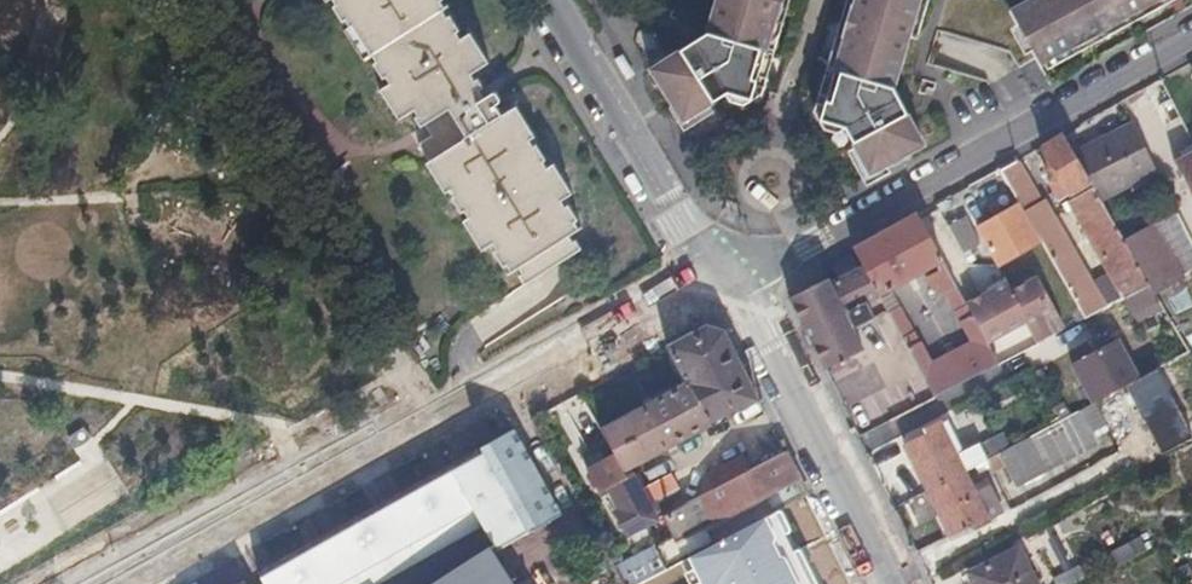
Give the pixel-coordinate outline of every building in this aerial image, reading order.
[(345,13),(349,11),(352,15),(345,20),(364,49),(371,45),(373,44),(378,52),(373,56),(385,74),(390,70),(393,75),(383,82),(403,112),(417,102),(421,108),(417,111),(423,120),(440,109),(450,123),(445,131),(437,127),(421,138),(433,156),(428,158),(447,187),(452,184),(457,191),(453,194),(461,206),(466,203),(471,210),(464,215),(484,245),(495,238),(499,245),(494,248),(506,266),(510,264),(514,269),(521,264),(523,268),(518,272),(527,286),(584,249),(574,234),(569,237),(566,232),(577,225),(574,219),(578,217),(567,200),(563,203),(558,195),(569,189),(550,160),(544,164),(539,155),(541,154),(532,141),(527,144),(523,137),(531,132),(513,106),(500,114),(490,98),(495,94),(492,89),(482,95),(476,84),(481,81),(474,70),(471,73),(467,68),(486,56),(467,26),(457,32),(453,27),(456,25),(444,7),(441,9),(437,3),(441,1),(440,0),(337,0),(345,13)] [(708,30),(652,64),(684,115),(726,91),(731,99),(744,102),(752,95),(778,0),(717,0),(708,30)] [(922,139),(894,85),(919,0),(855,0),(821,119),(826,127),(837,130),(846,125),(870,168),(922,139)] [(1012,9),(1043,65),(1047,62),(1073,48),(1106,29),(1110,36),(1166,4),(1164,0),(1029,0),(1012,9)] [(1073,48),(1047,62),(1052,69),(1076,55),(1073,48)] [(1160,170),(1136,122),(1085,145),(1112,197),(1160,170)] [(1076,149),(1065,131),(1043,142),(1065,182),(1073,196),(1096,184),(1076,149)] [(1085,145),(1076,149),(1096,184),(1099,189),(1106,201),(1112,197),(1085,145)] [(1179,161),(1191,188),(1191,154),(1179,161)] [(1019,155),(1002,164),(1023,202),(1046,241),(1070,284),(1088,274),(1056,213),(1051,204),(1046,205),(1019,155)] [(1073,196),(1065,182),(1058,186),(1054,189),(1062,202),(1073,196)] [(1099,189),(1075,203),(1128,297),(1153,284),(1126,236),(1106,201),(1099,189)] [(1046,241),(1023,202),(981,226),(1001,264),(1007,262),(1046,241)] [(1153,224),(1180,211),(1176,202),(1149,214),(1153,224)] [(968,299),(919,210),(855,245),(866,266),(882,296),(939,264),(943,270),(932,276),(938,286),(950,292),(954,290),(961,303),(968,299)] [(1155,287),(1191,271),(1191,235),(1180,211),(1153,224),(1126,236),(1153,284),(1155,287)] [(969,214),(952,224),(967,252),(984,241),(969,214)] [(882,296),(866,266),(836,281),(832,275),(793,296),(828,368),(865,349),(855,327),(877,316),(870,303),(882,296)] [(1009,283),(971,303),(976,313),(991,340),(1026,321),(1038,343),(1069,328),(1043,278),(1015,292),(1009,283)] [(1135,309),(1160,296),(1155,287),(1153,284),(1128,297),(1135,309)] [(890,310),(937,396),(1003,362),(991,340),(976,313),(964,320),(975,340),(934,361),(924,343),(921,340),(902,305),(890,310)] [(633,467),(761,400),(739,356),(728,332),(709,324),(669,345),(689,383),(606,429),(618,452),(627,468),(625,469),(629,477),(636,473),(633,467)] [(1122,338),(1075,362),(1095,401),(1142,378),(1122,338)] [(1078,411),(1011,445),(985,458),(991,470),(1005,463),(1015,482),(1094,442),(1078,411)] [(901,442),(926,489),(963,469),(985,458),(1011,445),(1003,427),(963,447),(945,414),(928,422),(931,427),(901,442)] [(375,583),(478,522),(496,548),(562,512),(514,430),(257,572),(264,583),(375,583)] [(645,490),(636,473),(629,477),(625,469),(627,468),(618,452),(589,468),(602,492),(611,487),(622,507),(617,511),(631,535),(654,522),(664,539),(675,533),(666,515),(660,518),(645,490)] [(616,564),(628,583),(639,583),(690,557),(780,511),(809,496),(787,453),(754,470),(718,488),(688,504),(666,515),(675,533),(664,539),(616,564)] [(718,488),(754,470),(746,456),(711,474),(718,488)] [(963,469),(926,489),(949,534),(969,525),(972,528),(989,519),(980,500),(991,493),(984,478),(971,484),(963,469)] [(674,476),(645,490),(660,518),(666,515),(688,504),(674,476)] [(690,557),(701,583),(816,583),(780,511),(690,557)] [(517,581),(496,548),(478,522),(375,583),(519,583),(517,581)] [(1017,549),(969,574),(974,583),(1034,583),(1017,549)]
